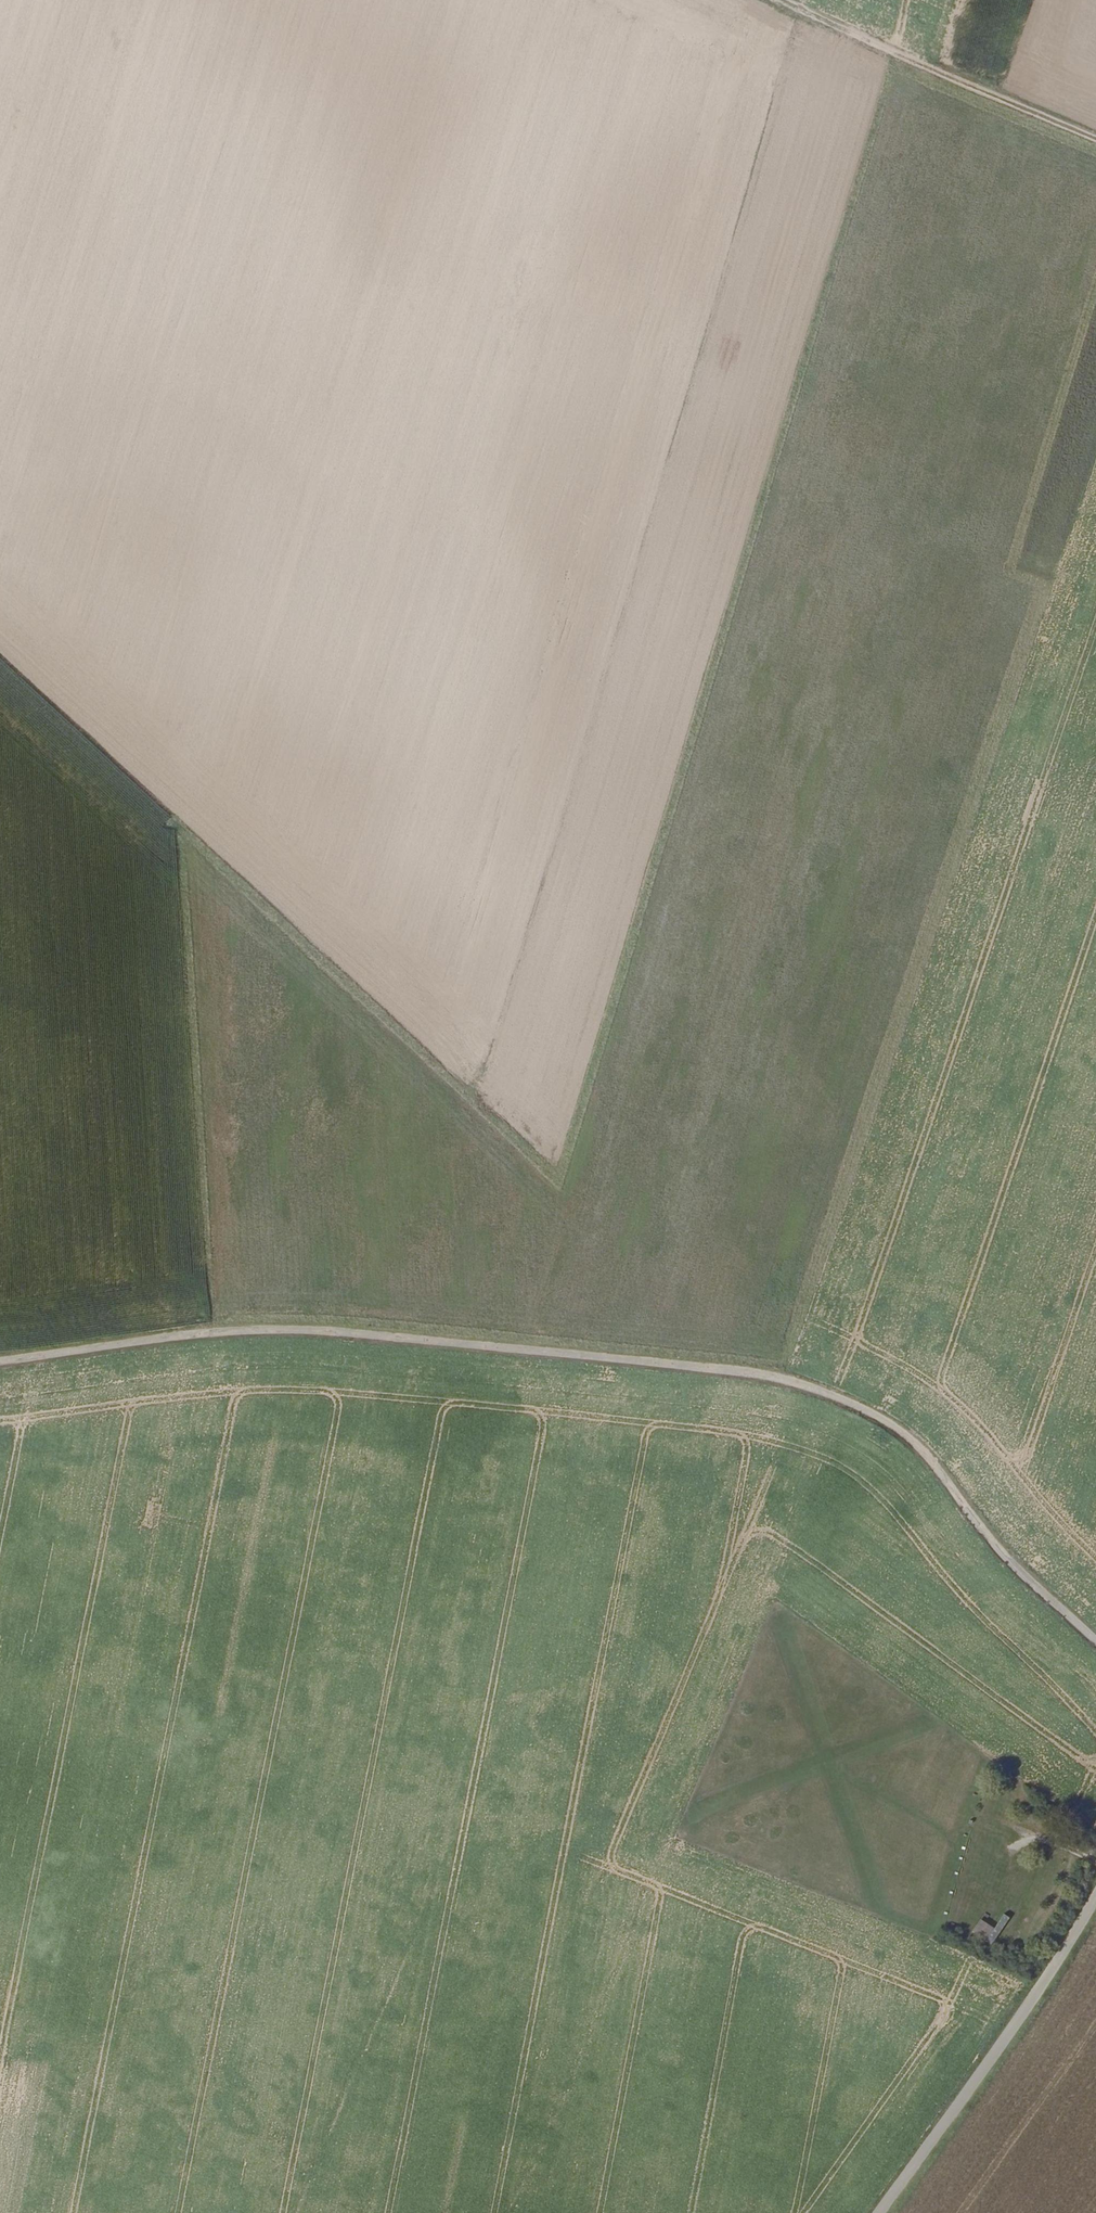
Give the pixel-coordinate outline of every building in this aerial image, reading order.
[(980,1920),(973,1931),(995,1944),(1010,1919),(1003,1915),(995,1929),(980,1920)]
